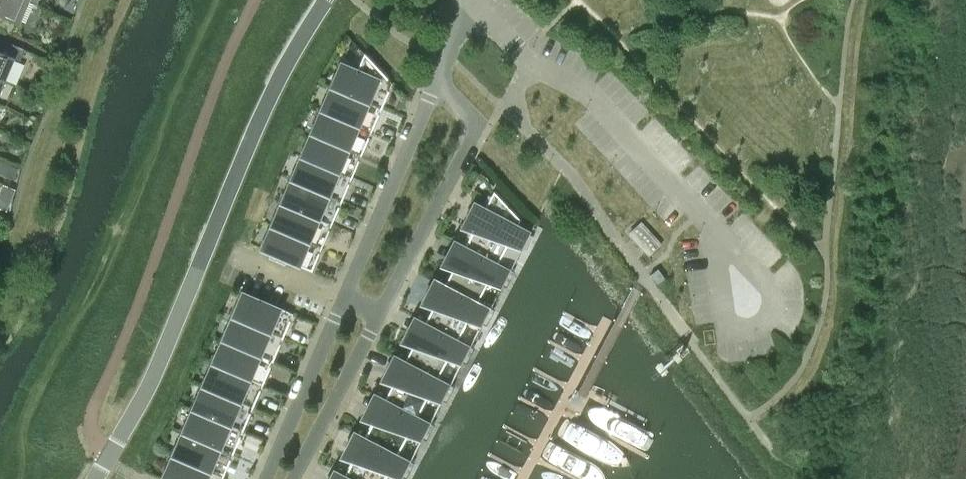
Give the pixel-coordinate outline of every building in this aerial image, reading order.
[(27,0),(0,0),(0,16),(19,24),(29,1),(27,0)] [(5,80),(15,58),(20,60),(25,49),(0,39),(0,78),(5,80)] [(331,86),(382,108),(389,91),(384,89),(388,78),(365,53),(358,69),(341,62),(331,86)] [(382,108),(331,86),(321,109),(372,131),(379,114),(376,113),(378,107),(381,109),(382,108)] [(372,131),(321,109),(311,132),(362,154),(369,137),(366,136),(369,131),(371,132),(372,131)] [(362,154),(311,132),(301,156),(352,177),(359,160),(356,159),(359,154),(361,155),(362,154)] [(352,177),(301,156),(291,179),(342,200),(349,184),(346,182),(349,177),(351,178),(352,177)] [(342,200),(291,179),(281,202),(332,224),(339,207),(336,206),(339,200),(342,201),(342,200)] [(455,239),(454,241),(510,270),(511,269),(498,263),(508,243),(517,246),(523,228),(530,232),(531,231),(518,224),(520,220),(494,191),(486,207),(475,201),(462,226),(473,230),(466,245),(455,239)] [(281,202),(271,225),(322,247),(329,230),(326,229),(329,223),(332,224),(281,202)] [(631,232),(650,253),(659,245),(640,224),(631,232)] [(322,247),(271,225),(261,249),(272,253),(270,257),(284,263),(286,260),(312,271),(319,253),(316,252),(319,246),(322,248),(322,247)] [(435,278),(434,279),(490,308),(491,307),(478,301),(488,282),(497,285),(503,267),(510,270),(454,241),(442,265),(453,269),(446,283),(435,278)] [(490,308),(434,279),(422,303),(433,307),(426,322),(415,316),(414,317),(470,346),(471,346),(458,339),(468,320),(477,323),(483,305),(490,309),(490,308)] [(232,315),(283,337),(290,320),(285,318),(288,311),(243,291),(232,315)] [(222,338),(273,360),(280,344),(278,342),(280,337),(283,338),(283,337),(232,315),(222,338)] [(470,346),(414,317),(402,341),(413,345),(405,360),(395,354),(394,355),(450,385),(451,384),(438,377),(448,358),(457,361),(463,343),(470,347),(470,346)] [(212,362),(263,383),(271,367),(268,365),(270,360),(273,361),(273,360),(222,338),(212,362)] [(375,392),(374,394),(430,423),(431,422),(418,416),(428,396),(437,399),(443,381),(450,385),(394,355),(381,379),(393,384),(385,398),(375,392)] [(203,385),(253,407),(261,390),(258,389),(260,383),(263,384),(263,383),(212,362),(203,385)] [(193,408),(243,430),(251,413),(248,412),(250,406),(253,407),(203,385),(193,408)] [(430,423),(374,394),(361,418),(373,422),(365,436),(355,431),(354,432),(410,461),(411,461),(398,454),(408,435),(416,438),(423,420),(430,423)] [(183,431),(233,453),(241,436),(238,435),(240,429),(243,431),(243,430),(193,408),(183,431)] [(173,454),(223,476),(231,459),(228,458),(230,452),(233,454),(233,453),(183,431),(173,454)] [(354,432),(341,456),(353,460),(345,475),(335,469),(334,470),(351,478),(384,478),(388,473),(396,476),(403,458),(410,462),(410,461),(354,432)] [(173,454),(162,478),(164,478),(219,478),(220,476),(223,477),(223,476),(173,454)] [(334,470),(329,478),(351,478),(334,470)]
